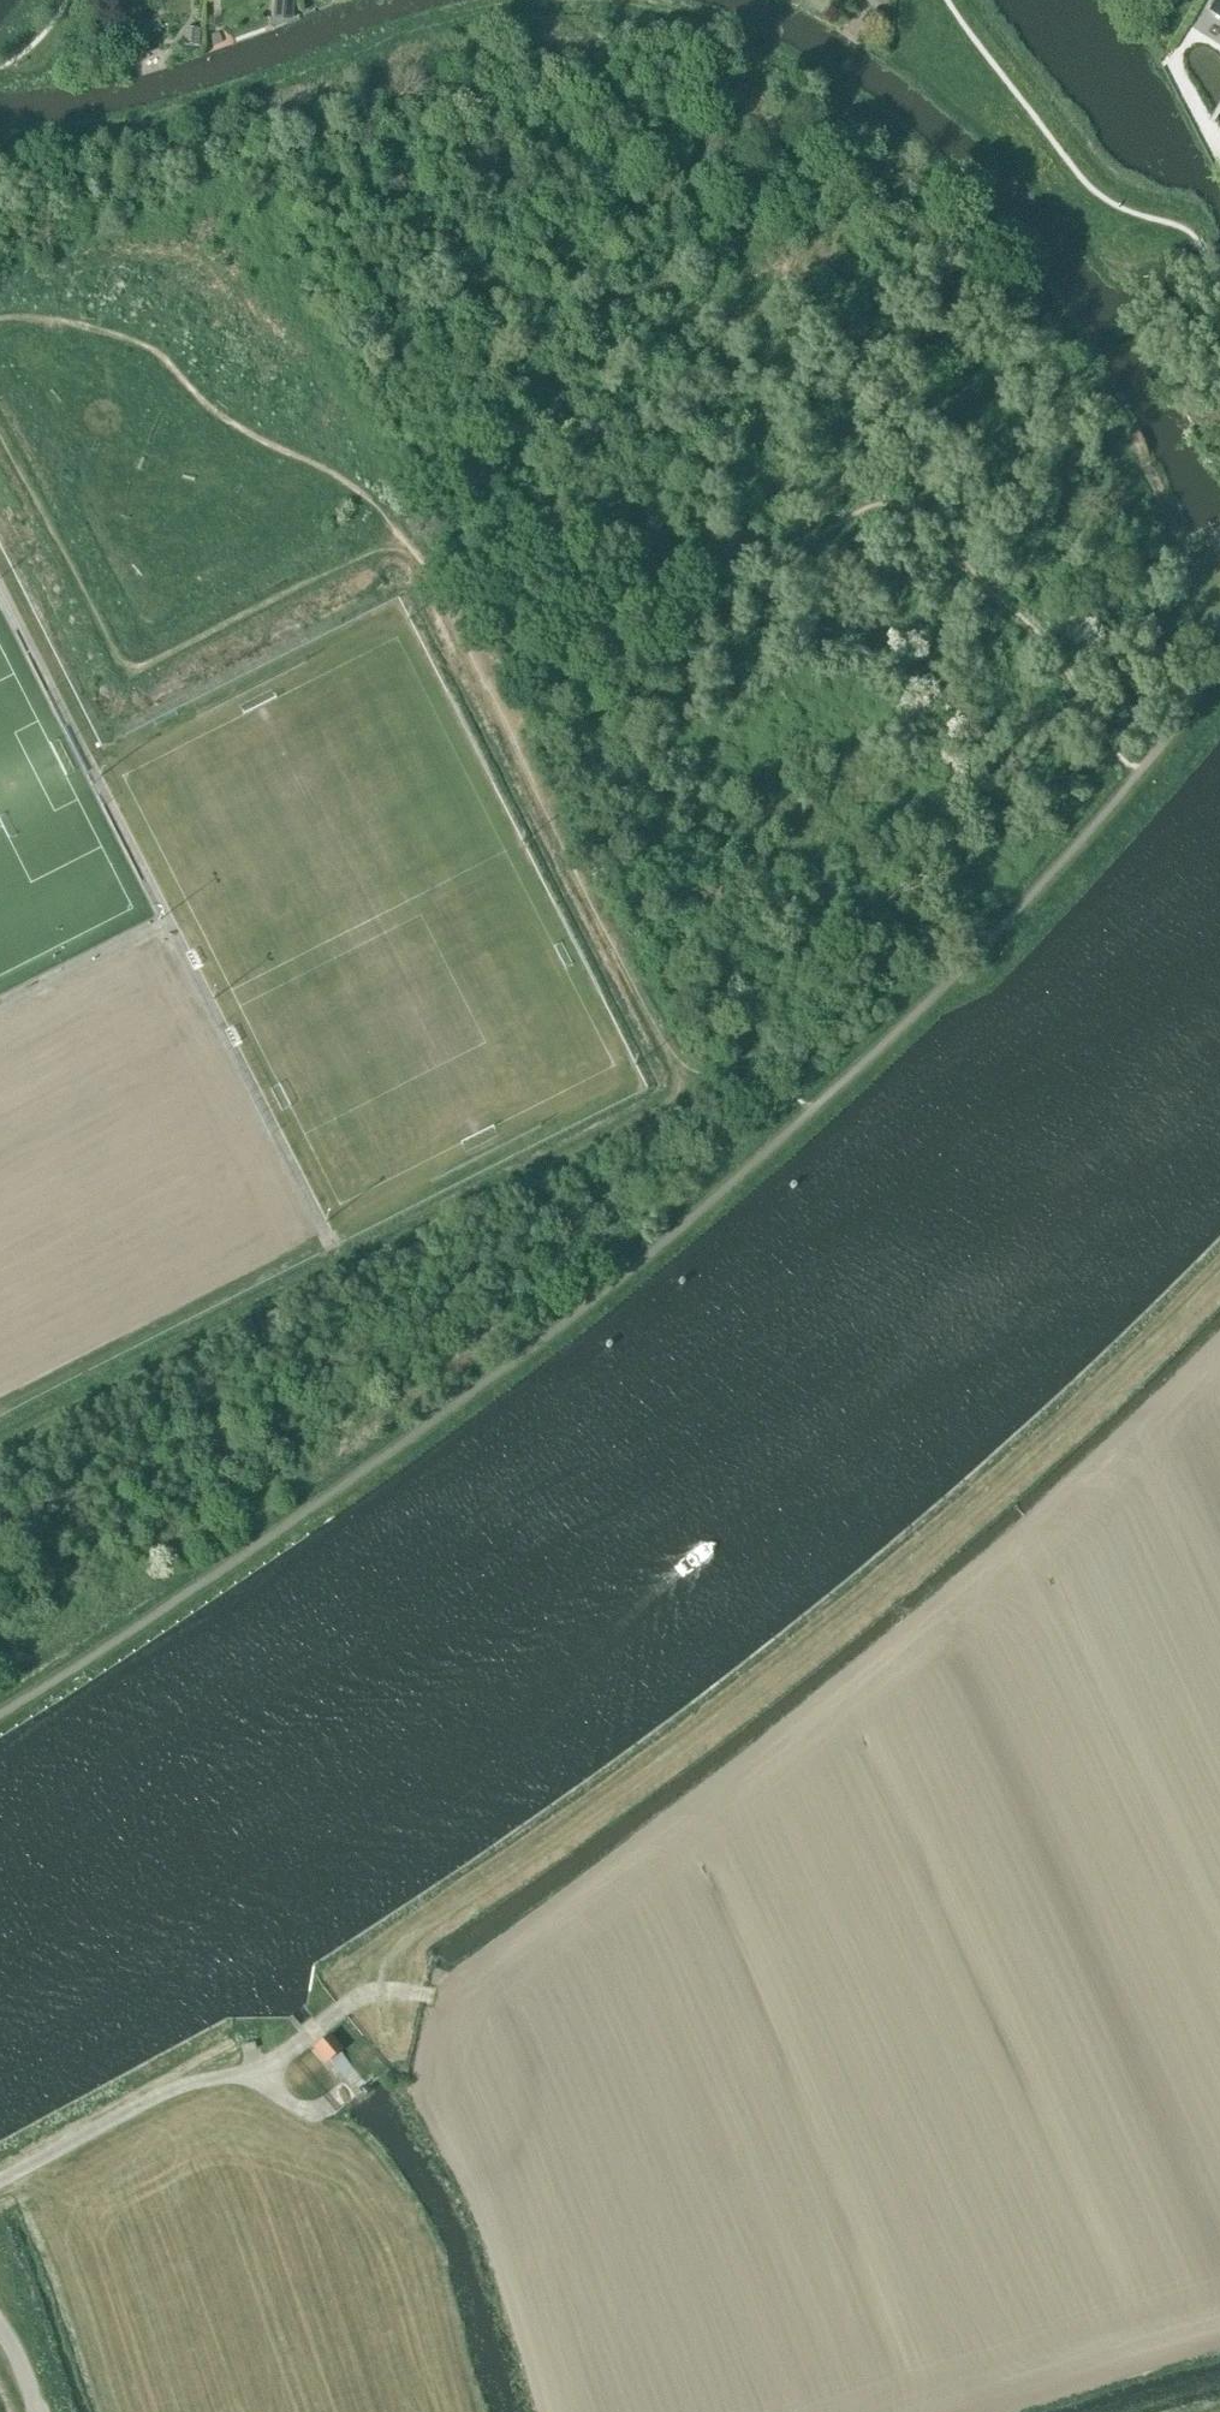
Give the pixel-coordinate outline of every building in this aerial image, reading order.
[(1211,12),(1219,18),(1219,0),(1218,0),(1211,12)] [(185,30),(184,45),(198,46),(199,30),(185,30)] [(326,2063),(341,2050),(329,2035),(313,2048),(326,2063)]
